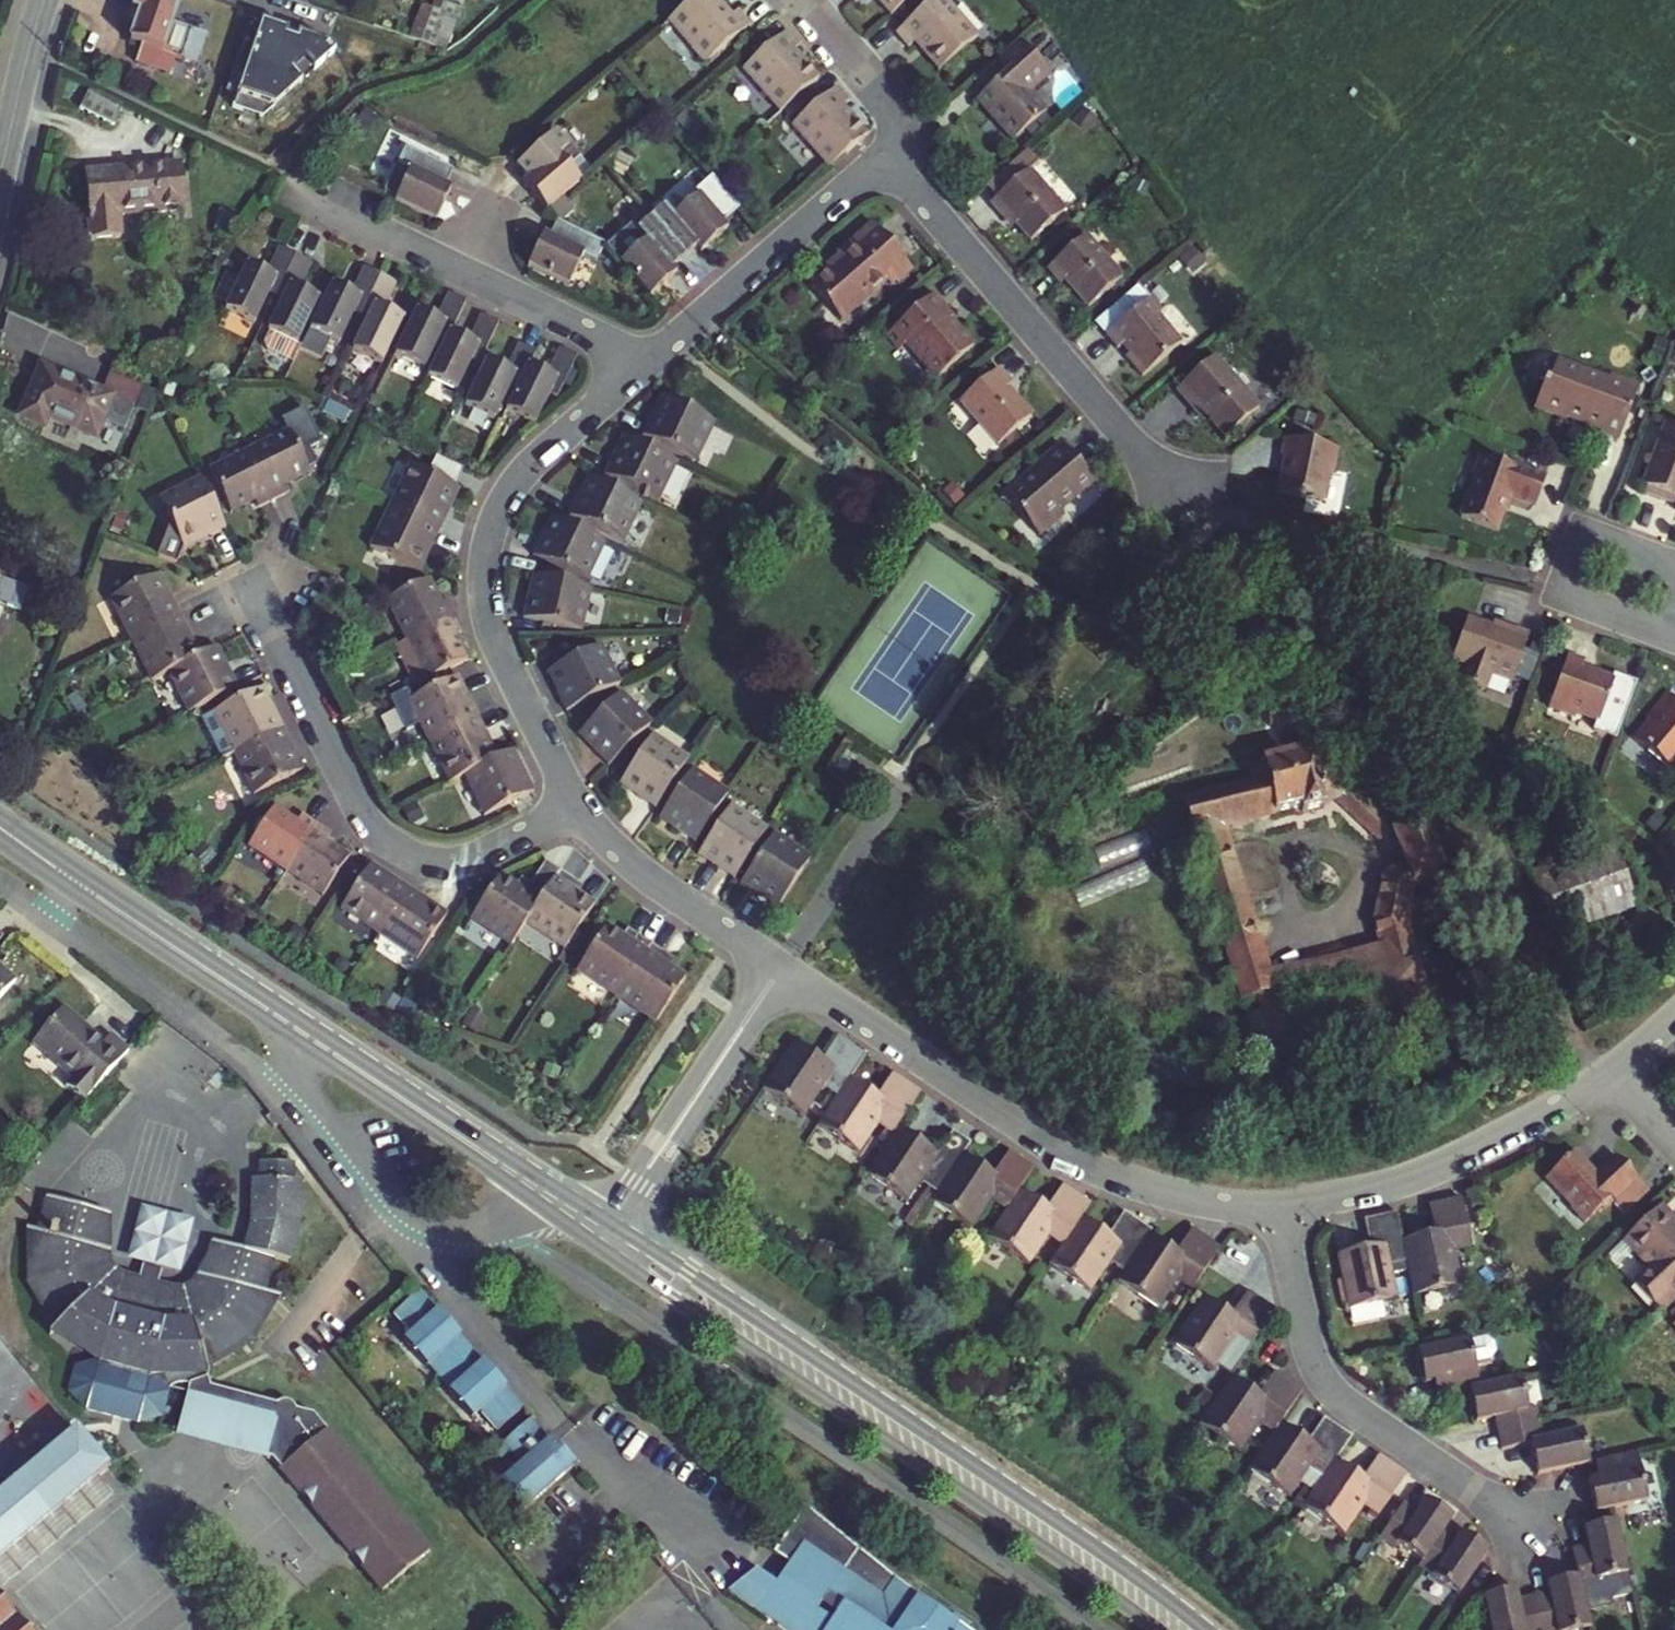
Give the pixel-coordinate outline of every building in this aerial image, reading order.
[(179,3),(170,0),(134,0),(130,12),(139,15),(129,43),(141,47),(135,65),(170,76),(176,59),(195,66),(204,42),(205,37),(171,25),(179,3)] [(713,0),(687,0),(665,19),(688,45),(686,47),(700,62),(745,22),(733,8),(726,14),(713,0)] [(908,0),(879,0),(892,15),(908,0)] [(946,0),(939,0),(898,36),(911,50),(919,43),(944,72),(978,41),(955,15),(957,13),(946,0)] [(424,7),(412,39),(444,50),(455,19),(424,7)] [(286,38),(288,32),(261,23),(254,44),(243,40),(225,93),(235,97),(231,109),(261,119),(265,107),(272,109),(300,84),(296,80),(308,69),(312,73),(332,54),(327,46),(298,36),(296,41),(286,38)] [(797,43),(785,30),(739,71),(776,113),(812,81),(786,52),(797,43)] [(1013,36),(992,54),(1003,66),(970,94),(1007,137),(1041,107),(1023,87),(1042,70),(1013,36)] [(204,42),(197,61),(211,66),(218,47),(204,42)] [(86,94),(121,111),(123,106),(89,88),(86,94)] [(789,128),(826,170),(862,138),(838,112),(848,103),(834,89),(789,128)] [(78,110),(113,127),(121,111),(86,94),(78,110)] [(548,213),(591,175),(556,135),(517,169),(529,182),(524,186),(548,213)] [(402,147),(378,197),(420,217),(430,222),(446,189),(439,186),(447,169),(402,147)] [(1020,150),(979,186),(989,198),(984,203),(1004,225),(1008,221),(1023,238),(1055,211),(1021,171),(1031,163),(1020,150)] [(181,165),(84,173),(89,240),(120,238),(118,216),(185,211),(181,165)] [(701,205),(722,228),(733,218),(712,194),(701,205)] [(722,228),(701,205),(696,200),(670,223),(662,215),(649,226),(682,264),(695,252),(699,257),(726,233),(722,228)] [(875,283),(880,278),(898,262),(860,220),(826,250),(830,254),(798,282),(827,316),(870,278),(875,283)] [(588,253),(594,239),(554,221),(548,235),(541,231),(526,265),(567,283),(582,250),(588,253)] [(668,276),(682,264),(649,226),(636,238),(644,247),(620,268),(650,301),(672,280),(668,276)] [(1055,278),(1079,307),(1113,277),(1076,234),(1038,266),(1051,281),(1055,278)] [(275,298),(295,257),(278,249),(266,275),(246,266),(224,310),(253,324),(268,295),(275,298)] [(295,257),(275,298),(281,301),(267,331),(270,333),(265,344),(268,352),(293,364),(300,350),(301,348),(296,345),(318,300),(298,291),(311,265),(295,257)] [(902,267),(898,262),(880,278),(884,283),(902,267)] [(353,315),(359,318),(379,277),(363,269),(351,295),(331,285),(301,348),(300,350),(320,360),(330,341),(338,345),(353,315)] [(352,351),(381,366),(403,320),(383,310),(396,284),(379,277),(359,318),(366,321),(352,351)] [(1140,293),(1094,333),(1106,347),(1112,342),(1119,350),(1114,354),(1130,373),(1168,340),(1146,314),(1153,308),(1140,293)] [(940,314),(923,294),(873,337),(887,353),(894,347),(924,381),(962,348),(936,318),(940,314)] [(415,310),(394,356),(422,369),(435,343),(443,346),(447,338),(463,304),(447,296),(436,319),(415,310)] [(443,346),(426,382),(453,395),(467,364),(475,368),(497,320),(480,312),(464,346),(447,338),(443,346)] [(526,363),(531,351),(510,341),(497,369),(485,363),(464,407),(491,420),(504,391),(511,394),(526,363)] [(555,396),(572,360),(553,347),(542,370),(526,363),(511,394),(501,414),(534,429),(550,394),(555,396)] [(1247,408),(1203,358),(1167,390),(1187,413),(1190,411),(1213,438),(1247,408)] [(1599,380),(1546,360),(1540,378),(1536,377),(1525,409),(1559,421),(1561,417),(1594,429),(1592,436),(1611,443),(1632,384),(1602,373),(1599,380)] [(102,422),(124,431),(142,390),(109,376),(101,395),(40,369),(20,419),(43,428),(47,419),(95,439),(102,422)] [(987,444),(1018,417),(994,389),(1000,383),(989,372),(952,404),(987,444)] [(660,395),(650,414),(658,418),(668,399),(660,395)] [(690,462),(711,423),(668,399),(658,418),(650,414),(639,435),(690,462)] [(288,435),(249,454),(273,501),(288,493),(283,483),(308,471),(306,467),(315,462),(308,448),(320,442),(305,411),(282,422),(288,435)] [(1635,488),(1641,490),(1638,498),(1670,510),(1673,502),(1674,503),(1674,432),(1656,425),(1635,488)] [(1050,444),(1070,468),(1091,450),(1070,426),(1050,444)] [(626,433),(617,448),(626,452),(634,438),(626,433)] [(678,463),(634,438),(626,452),(617,448),(602,476),(656,505),(678,463)] [(1280,465),(1285,466),(1279,494),(1322,503),(1328,474),(1335,475),(1340,453),(1285,440),(1280,465)] [(1070,468),(1050,444),(1028,464),(1030,466),(994,498),(1028,536),(1049,517),(1044,513),(1081,480),(1070,468)] [(273,501),(249,454),(210,474),(228,511),(253,499),(257,509),(273,501)] [(1500,472),(1470,461),(1461,485),(1464,486),(1450,523),(1485,536),(1498,502),(1523,511),(1534,482),(1501,470),(1500,472)] [(451,488),(410,468),(389,511),(436,533),(444,518),(438,515),(451,488)] [(590,477),(582,493),(590,498),(598,482),(590,477)] [(209,536),(225,529),(201,482),(160,503),(170,523),(157,557),(177,565),(183,549),(180,544),(206,531),(209,536)] [(624,545),(645,506),(598,482),(590,498),(582,493),(570,516),(624,545)] [(438,515),(444,518),(456,491),(451,488),(438,515)] [(436,533),(389,511),(369,554),(410,573),(422,547),(429,550),(436,533)] [(557,515),(549,528),(558,533),(565,520),(557,515)] [(588,582),(609,544),(565,520),(558,533),(549,528),(535,553),(588,582)] [(183,549),(209,536),(206,531),(180,544),(183,549)] [(416,575),(429,550),(422,547),(410,573),(416,575)] [(536,575),(532,590),(542,592),(545,578),(536,575)] [(583,633),(594,589),(545,578),(542,592),(532,590),(525,619),(583,633)] [(20,611),(28,590),(0,579),(0,603),(20,611)] [(161,610),(168,606),(156,580),(148,584),(161,610)] [(383,600),(404,642),(450,620),(444,605),(434,610),(420,583),(383,600)] [(112,602),(132,642),(175,621),(168,606),(161,610),(148,584),(112,602)] [(450,620),(404,642),(423,682),(459,664),(447,639),(457,634),(450,620)] [(132,642),(152,683),(167,675),(188,665),(174,635),(181,632),(175,621),(132,642)] [(1485,632),(1460,623),(1444,666),(1458,670),(1452,687),(1477,696),(1483,680),(1504,687),(1522,638),(1487,626),(1485,632)] [(195,661),(181,632),(174,635),(188,665),(195,661)] [(215,652),(208,655),(221,681),(226,678),(215,652)] [(552,686),(564,713),(616,689),(600,652),(557,672),(561,682),(552,686)] [(167,675),(189,718),(234,695),(226,678),(221,681),(208,655),(205,657),(195,661),(188,665),(167,675)] [(1589,725),(1604,683),(1575,673),(1578,665),(1561,659),(1541,712),(1567,721),(1568,717),(1589,725)] [(547,677),(552,686),(561,682),(557,672),(547,677)] [(416,751),(426,745),(472,722),(452,680),(405,704),(416,726),(406,731),(416,751)] [(266,721),(274,717),(260,690),(252,694),(266,721)] [(1659,692),(1635,720),(1639,724),(1624,742),(1657,770),(1673,751),(1674,752),(1674,706),(1659,692)] [(213,713),(234,756),(281,733),(274,717),(266,721),(252,694),(213,713)] [(604,768),(649,727),(621,695),(584,728),(591,736),(583,744),(604,768)] [(1305,732),(1298,705),(1266,713),(1271,730),(1279,728),(1282,738),(1305,732)] [(445,783),(458,777),(491,761),(472,722),(426,745),(445,783)] [(576,736),(583,744),(591,736),(584,728),(576,736)] [(254,798),(294,778),(284,757),(291,753),(281,733),(234,756),(254,798)] [(626,791),(651,809),(685,762),(652,736),(622,776),(632,784),(626,791)] [(1246,1007),(1271,999),(1218,830),(1295,807),(1299,813),(1321,809),(1323,800),(1327,798),(1376,841),(1394,840),(1406,877),(1385,884),(1375,919),(1392,977),(1276,1010),(1291,1063),(1439,1023),(1433,1002),(1435,996),(1433,988),(1428,983),(1427,967),(1421,963),(1412,922),(1420,886),(1438,878),(1421,833),(1402,838),(1372,813),(1345,790),(1332,750),(1261,767),(1264,781),(1186,805),(1246,1007)] [(857,758),(846,751),(833,772),(845,780),(857,758)] [(284,757),(294,778),(302,774),(291,753),(284,757)] [(491,761),(458,777),(478,817),(516,799),(501,769),(508,766),(503,755),(491,761)] [(523,795),(508,766),(501,769),(516,799),(523,795)] [(693,843),(730,795),(695,768),(664,809),(675,817),(669,825),(693,843)] [(632,784),(622,776),(616,783),(626,791),(632,784)] [(675,817),(664,809),(659,816),(669,825),(675,817)] [(248,845),(286,871),(316,827),(301,817),(294,826),(272,810),(248,845)] [(729,881),(764,835),(730,810),(700,849),(710,857),(705,863),(729,881)] [(331,838),(316,827),(286,871),(321,896),(345,861),(324,847),(331,838)] [(798,875),(805,865),(771,838),(739,879),(748,886),(744,892),(772,912),(798,875)] [(710,857),(700,849),(695,855),(705,863),(710,857)] [(546,899),(561,878),(547,868),(532,890),(546,899)] [(1594,871),(1535,901),(1550,928),(1608,898),(1594,871)] [(339,907),(377,934),(407,891),(391,880),(386,887),(364,872),(339,907)] [(546,899),(528,926),(565,952),(591,913),(577,903),(565,895),(572,885),(561,878),(546,899)] [(748,886),(739,879),(735,885),(744,892),(748,886)] [(526,900),(517,894),(498,881),(472,919),(513,947),(528,926),(546,899),(532,890),(526,900)] [(526,900),(532,890),(524,884),(517,894),(526,900)] [(565,895),(577,903),(583,893),(572,885),(565,895)] [(421,901),(407,891),(377,934),(418,962),(443,927),(416,908),(421,901)] [(584,970),(623,997),(656,949),(644,941),(638,950),(626,942),(611,931),(584,970)] [(638,950),(644,941),(632,933),(626,942),(638,950)] [(670,959),(656,949),(623,997),(654,1019),(682,980),(673,974),(664,968),(670,959)] [(679,966),(670,959),(664,968),(673,974),(679,966)] [(21,983),(0,966),(0,1010),(21,983)] [(90,1103),(133,1050),(114,1035),(107,1044),(68,1012),(40,1047),(79,1079),(72,1088),(90,1103)] [(793,1043),(763,1091),(808,1121),(826,1093),(838,1101),(852,1081),(866,1059),(840,1041),(824,1064),(793,1043)] [(838,1101),(819,1129),(858,1155),(877,1127),(890,1136),(896,1127),(918,1095),(893,1078),(878,1099),(852,1081),(838,1101)] [(962,1155),(969,1144),(953,1133),(937,1155),(896,1127),(890,1136),(866,1171),(911,1202),(929,1178),(940,1186),(962,1155)] [(991,1175),(962,1155),(940,1186),(929,1202),(970,1231),(990,1202),(1003,1211),(1016,1191),(1032,1168),(1007,1152),(991,1175)] [(1630,1186),(1608,1164),(1588,1184),(1566,1160),(1539,1188),(1565,1213),(1562,1216),(1578,1233),(1605,1206),(1607,1209),(1630,1186)] [(114,1220),(52,1203),(43,1237),(37,1235),(31,1289),(37,1288),(58,1336),(104,1362),(102,1369),(79,1375),(72,1398),(89,1414),(140,1428),(165,1423),(171,1400),(174,1396),(183,1392),(193,1392),(191,1400),(279,1424),(282,1428),(272,1464),(277,1465),(389,1599),(437,1560),(321,1421),(303,1416),(298,1409),(290,1407),(283,1411),(216,1393),(211,1376),(254,1347),(259,1350),(281,1301),(271,1298),(281,1264),(296,1268),(308,1231),(309,1188),(303,1170),(269,1169),(269,1187),(262,1187),(260,1229),(252,1257),(221,1248),(217,1261),(199,1290),(190,1296),(179,1296),(163,1292),(166,1283),(146,1278),(144,1286),(129,1283),(118,1277),(113,1267),(114,1220)] [(1003,1211),(984,1238),(1027,1268),(1047,1239),(1059,1248),(1080,1217),(1090,1202),(1063,1187),(1046,1211),(1016,1191),(1003,1211)] [(1395,1241),(1400,1266),(1406,1297),(1453,1287),(1447,1256),(1464,1252),(1454,1201),(1421,1208),(1427,1234),(1395,1241)] [(1612,1243),(1637,1268),(1621,1283),(1642,1304),(1657,1288),(1674,1270),(1674,1244),(1662,1231),(1667,1227),(1647,1207),(1612,1243)] [(1059,1248),(1049,1263),(1091,1292),(1110,1265),(1121,1273),(1148,1234),(1155,1223),(1126,1215),(1110,1238),(1080,1217),(1059,1248)] [(1380,1270),(1400,1266),(1395,1241),(1389,1216),(1353,1223),(1358,1249),(1328,1255),(1340,1312),(1386,1302),(1380,1270)] [(1173,1250),(1148,1234),(1121,1273),(1116,1280),(1158,1308),(1177,1279),(1187,1286),(1213,1246),(1187,1229),(1173,1250)] [(1657,1288),(1642,1304),(1649,1311),(1665,1296),(1657,1288)] [(1227,1343),(1241,1352),(1270,1310),(1243,1291),(1227,1315),(1200,1297),(1170,1343),(1210,1369),(1227,1343)] [(535,1415),(431,1297),(404,1320),(421,1340),(413,1347),(437,1374),(439,1372),(461,1397),(459,1399),(482,1425),(490,1418),(509,1438),(535,1415)] [(1664,1326),(1674,1337),(1674,1315),(1664,1326)] [(1431,1389),(1434,1402),(1467,1395),(1477,1392),(1471,1364),(1484,1361),(1493,1352),(1490,1343),(1483,1337),(1418,1351),(1412,1353),(1420,1392),(1431,1389)] [(1253,1426),(1269,1437),(1277,1424),(1296,1398),(1268,1377),(1253,1399),(1223,1378),(1191,1423),(1234,1453),(1253,1426)] [(1521,1383),(1477,1392),(1467,1395),(1473,1425),(1494,1420),(1497,1435),(1541,1426),(1538,1412),(1528,1415),(1521,1383)] [(279,1424),(191,1400),(180,1438),(272,1464),(282,1428),(279,1424)] [(1269,1437),(1245,1470),(1283,1497),(1302,1471),(1317,1480),(1331,1459),(1346,1437),(1319,1419),(1302,1442),(1277,1424),(1269,1437)] [(1566,1471),(1590,1465),(1584,1434),(1544,1443),(1541,1426),(1497,1435),(1501,1454),(1533,1447),(1539,1476),(1549,1474),(1566,1471)] [(541,1428),(514,1452),(533,1473),(512,1492),(535,1518),(556,1499),(586,1473),(563,1446),(557,1451),(551,1444),(553,1442),(541,1428)] [(102,1486),(113,1478),(79,1438),(0,1504),(0,1571),(102,1486)] [(1317,1480),(1300,1505),(1339,1533),(1359,1505),(1373,1515),(1403,1474),(1374,1455),(1358,1478),(1331,1459),(1317,1480)] [(1639,1455),(1597,1464),(1604,1494),(1592,1497),(1595,1510),(1607,1509),(1649,1500),(1639,1455)] [(117,1504),(102,1486),(0,1571),(0,1602),(117,1504)] [(1388,1544),(1415,1562),(1435,1534),(1445,1519),(1416,1499),(1407,1513),(1395,1505),(1372,1539),(1385,1548),(1388,1544)] [(783,1563),(793,1570),(794,1568),(799,1572),(795,1577),(806,1585),(807,1584),(812,1588),(809,1592),(834,1609),(837,1605),(852,1616),(846,1625),(842,1629),(960,1629),(927,1607),(814,1516),(783,1563)] [(1585,1548),(1564,1554),(1571,1582),(1578,1610),(1588,1607),(1598,1598),(1629,1590),(1624,1572),(1611,1522),(1580,1531),(1585,1548)] [(1412,1567),(1452,1595),(1480,1555),(1451,1535),(1446,1542),(1435,1534),(1415,1562),(1412,1567)] [(777,1606),(786,1593),(770,1582),(758,1593),(777,1606)] [(1571,1582),(1540,1591),(1542,1598),(1526,1602),(1533,1629),(1584,1629),(1578,1610),(1571,1582)] [(809,1592),(802,1603),(827,1620),(830,1615),(846,1625),(852,1616),(837,1605),(834,1609),(809,1592)] [(827,1620),(802,1603),(786,1593),(777,1606),(758,1593),(743,1607),(766,1621),(779,1629),(780,1628),(783,1629),(842,1629),(827,1620)] [(1526,1602),(1512,1606),(1510,1600),(1485,1607),(1491,1629),(1533,1629),(1526,1602)] [(0,1610),(0,1629),(16,1629),(0,1610)]
